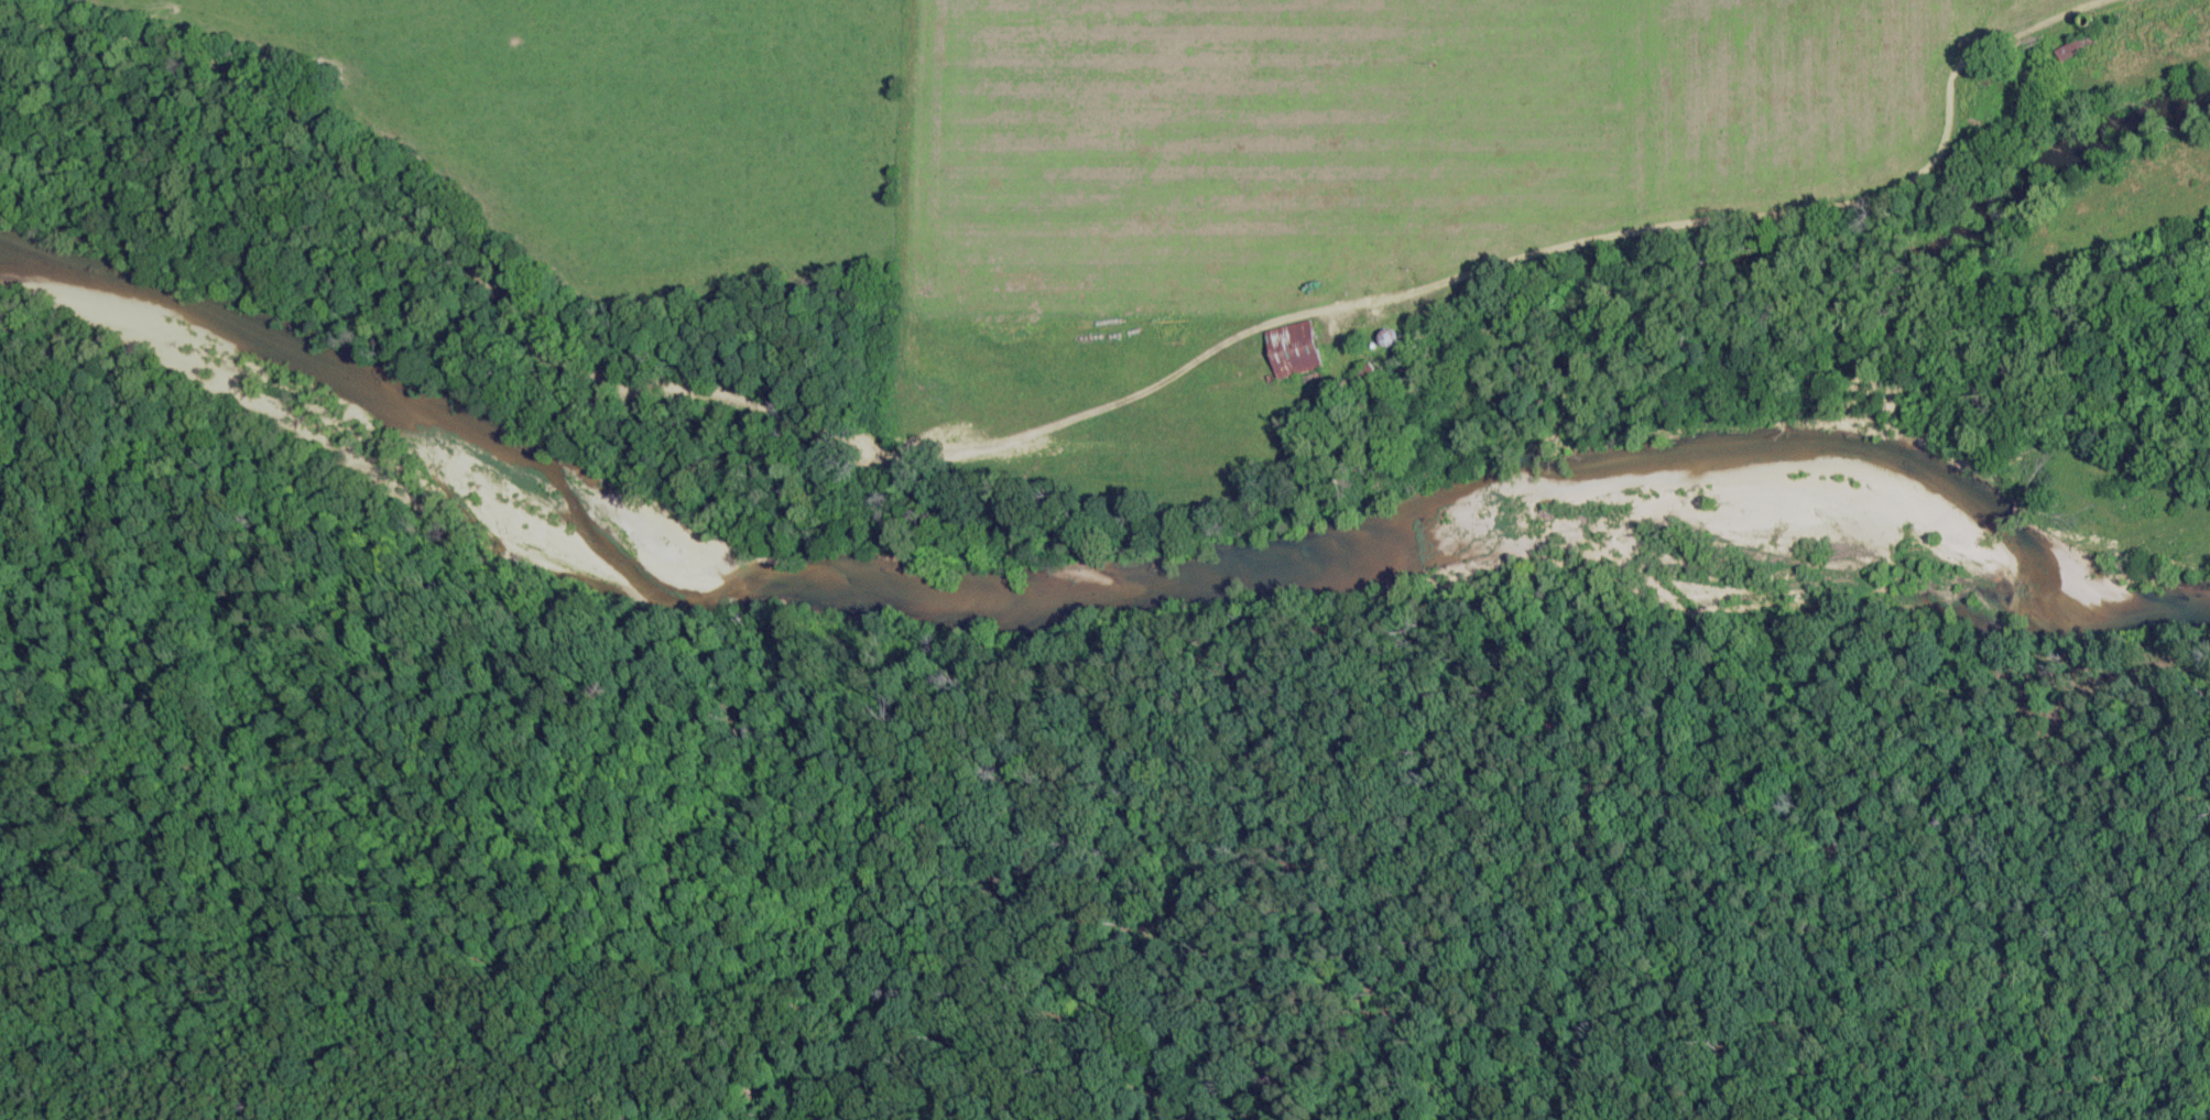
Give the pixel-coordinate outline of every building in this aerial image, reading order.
[(1314,370),(1305,328),(1297,329),(1296,325),(1286,327),(1288,337),(1282,338),(1289,372),(1274,375),(1274,379),(1314,370)]
